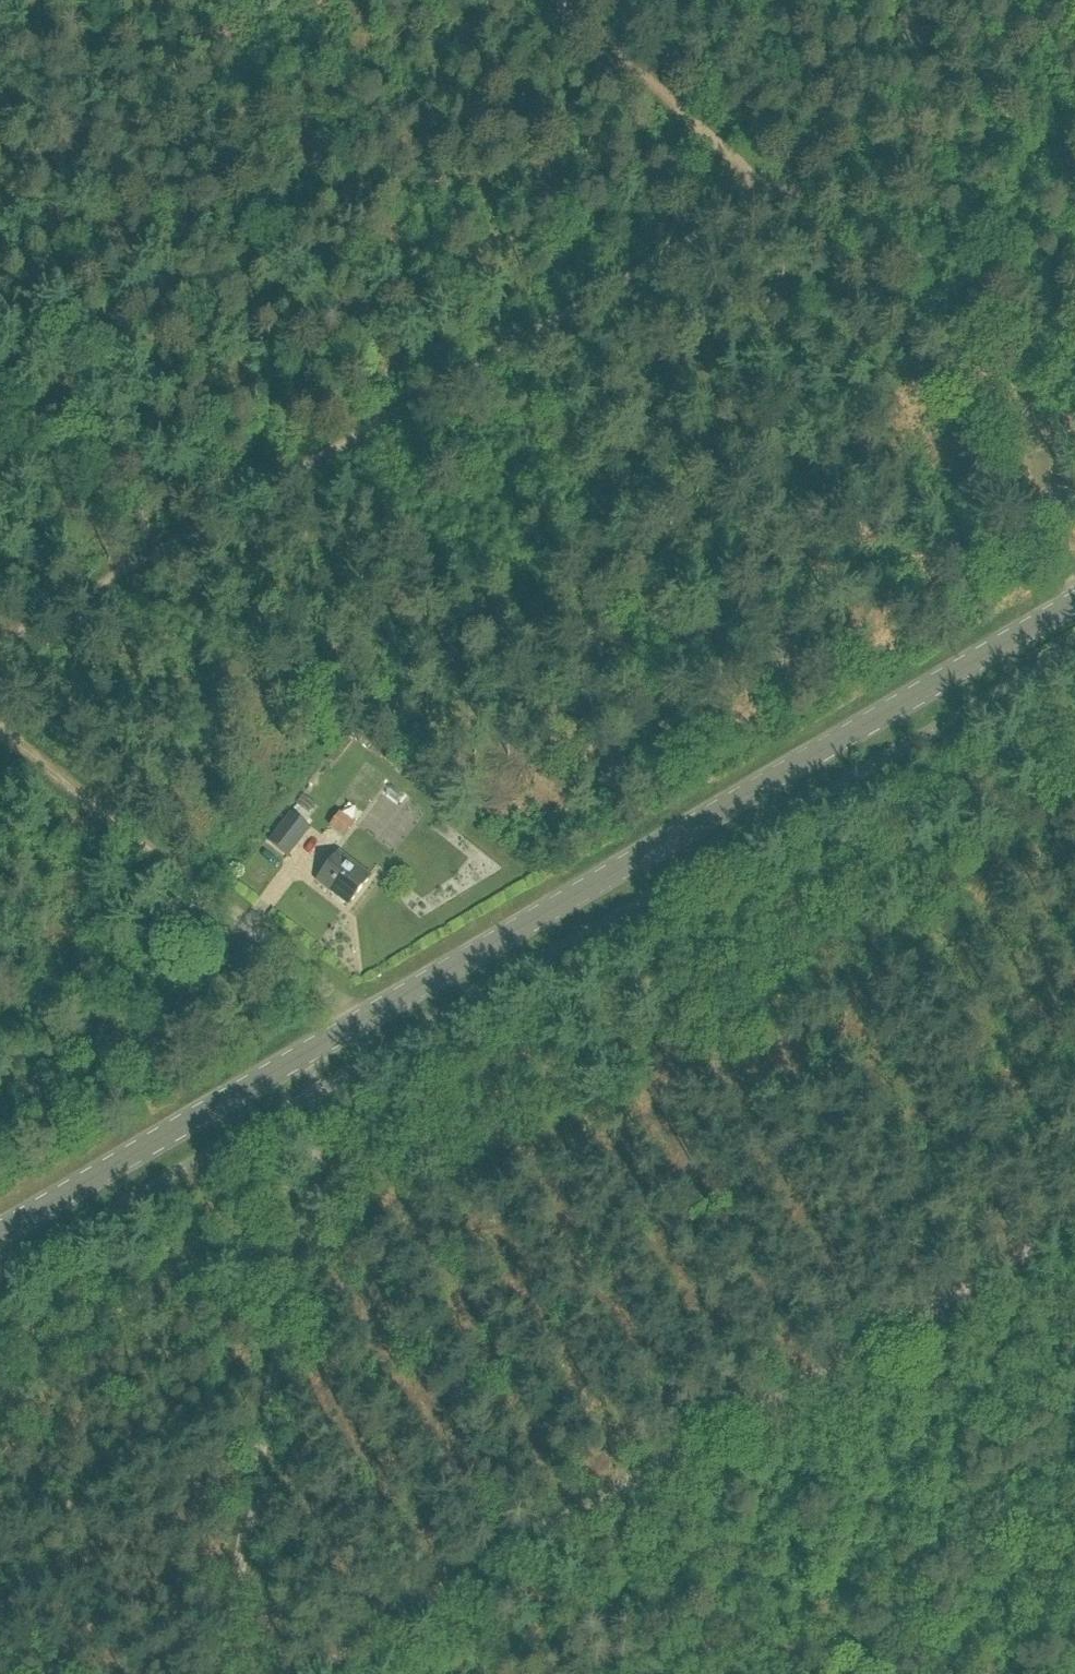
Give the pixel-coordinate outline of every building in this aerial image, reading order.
[(288,859),(311,829),(291,813),(267,842),(288,859)] [(349,907),(372,877),(339,852),(316,882),(349,907)]
